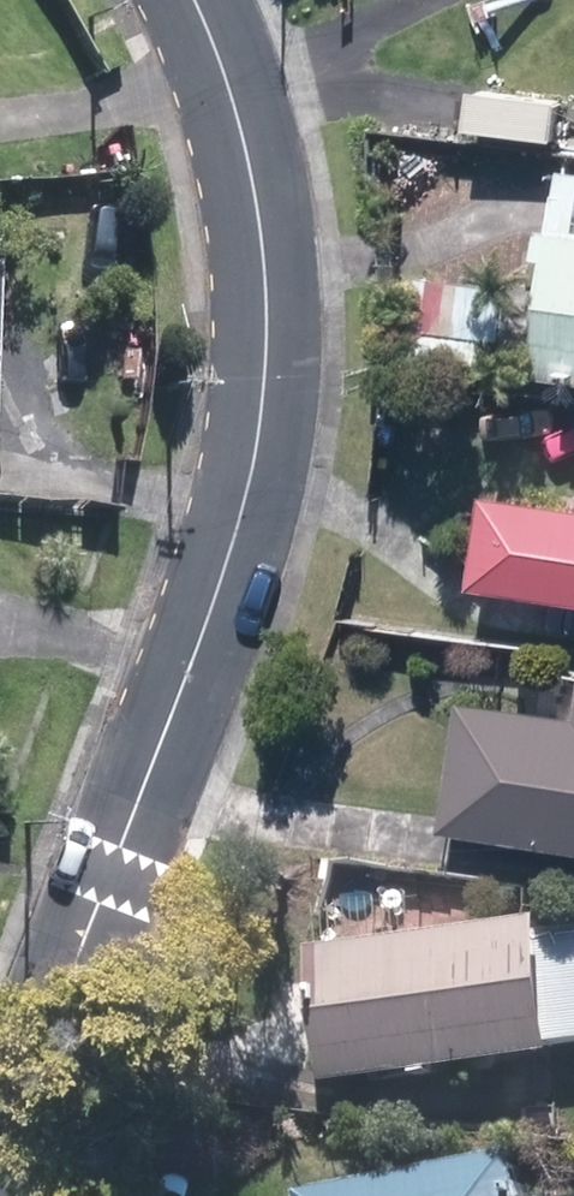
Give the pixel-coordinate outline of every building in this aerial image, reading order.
[(557,174),(549,234),(573,238),(573,176),(557,174)] [(573,389),(573,238),(549,234),(543,234),(524,382),(573,389)] [(507,292),(411,280),(404,334),(484,344),(500,346),(507,292)] [(401,333),(397,361),(480,372),(484,344),(404,334),(401,333)] [(463,591),(573,607),(573,513),(477,499),(463,591)] [(438,834),(573,855),(573,701),(571,721),(458,704),(438,834)] [(305,952),(320,1090),(548,1065),(547,1053),(533,936),(532,926),(305,952)] [(573,1050),(573,931),(533,936),(547,1053),(573,1050)] [(509,1161),(298,1195),(515,1195),(509,1161)]
